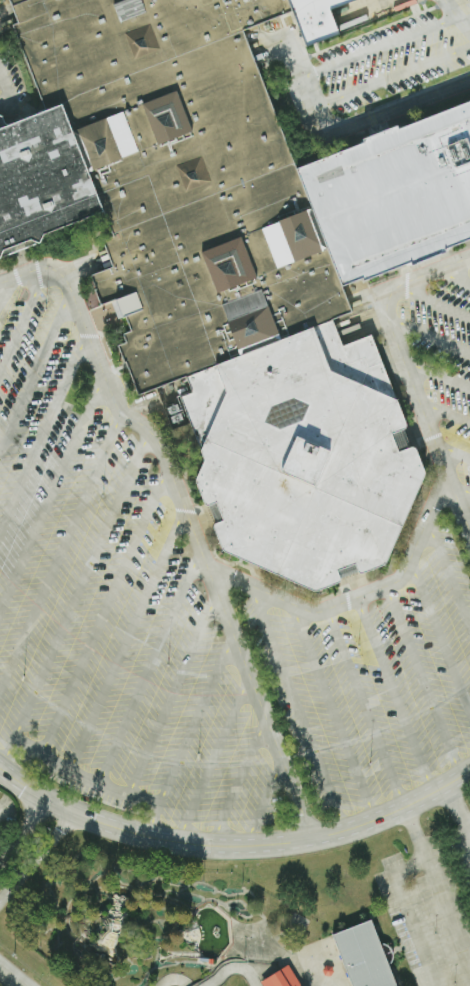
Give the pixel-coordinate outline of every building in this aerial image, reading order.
[(93,216),(0,252),(0,119),(9,123),(44,110),(11,24),(27,18),(20,0),(335,0),(318,7),(328,30),(296,42),(285,15),(243,30),(296,167),(320,229),(344,289),(352,313),(331,321),(175,383),(135,396),(117,344),(125,341),(122,333),(131,330),(121,307),(118,299),(87,310),(82,300),(82,290),(85,281),(115,268),(93,216)] [(320,229),(344,289),(469,241),(469,96),(296,167),(320,229)] [(331,321),(341,345),(352,340),(377,397),(401,405),(409,426),(405,432),(412,448),(418,450),(427,473),(383,572),(362,579),(355,577),(341,581),(337,587),(314,593),(218,546),(209,525),(212,518),(206,504),(199,501),(192,480),(200,457),(175,383),(331,321)] [(350,985),(394,985),(372,921),(332,934),(350,985)] [(287,966),(260,982),(262,985),(299,985),(287,966)]
